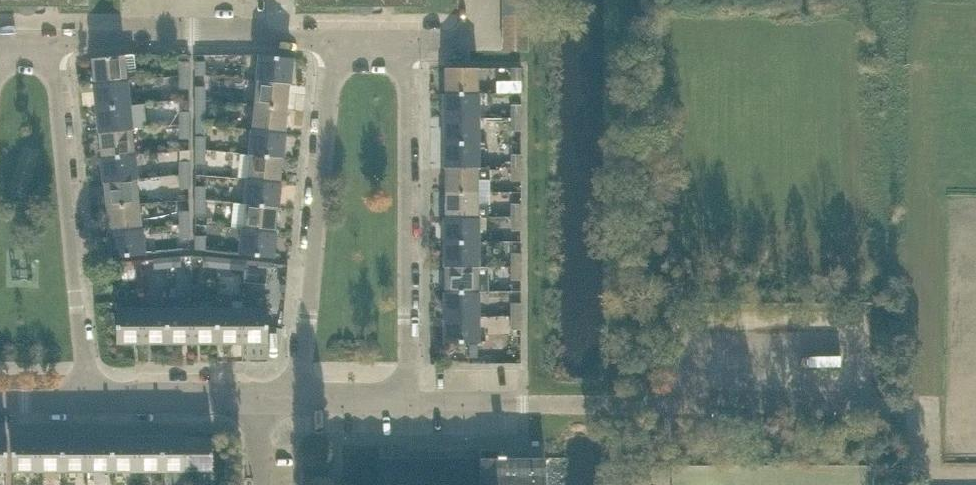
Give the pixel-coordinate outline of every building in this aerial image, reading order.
[(18,5),(18,7),(19,8),(19,10),(20,11),(21,12),(22,13),(26,15),(29,15),(32,15),(33,14),(36,12),(37,11),(38,10),(38,9),(39,7),(39,6),(39,5),(90,5),(90,0),(0,0),(0,5),(18,5)] [(296,5),(355,5),(355,7),(355,8),(356,10),(357,11),(358,12),(359,13),(361,14),(363,15),(366,15),(368,15),(370,14),(372,12),(373,11),(374,10),(375,9),(375,8),(375,6),(375,5),(427,5),(427,0),(296,0),(296,5)] [(504,14),(528,14),(528,2),(504,2),(504,14)] [(504,26),(528,26),(528,14),(504,14),(504,26)] [(504,38),(528,38),(528,26),(504,26),(504,38)] [(504,50),(528,50),(528,38),(504,38),(504,50)] [(128,81),(125,55),(125,54),(93,57),(96,83),(128,81)] [(180,76),(190,75),(190,61),(190,54),(183,54),(183,61),(180,61),(180,76)] [(290,83),(293,57),(261,54),(258,80),(290,83)] [(196,75),(206,75),(206,61),(196,61),(196,75)] [(446,93),(479,93),(478,67),(446,67),(446,93)] [(513,80),(522,80),(522,67),(512,67),(513,80)] [(190,75),(180,76),(180,88),(190,88),(190,75)] [(288,108),(290,83),(258,80),(256,105),(288,108)] [(522,93),(522,80),(513,80),(497,81),(497,93),(522,93)] [(98,108),(130,105),(128,81),(96,83),(98,108)] [(197,100),(206,100),(206,86),(197,86),(197,100)] [(478,117),(479,93),(446,93),(446,117),(478,117)] [(206,126),(206,114),(206,100),(197,100),(196,114),(197,125),(206,126)] [(513,117),(522,117),(522,104),(513,104),(513,117)] [(101,133),(133,130),(130,105),(98,108),(101,133)] [(285,133),(288,108),(256,105),(253,130),(285,133)] [(181,125),(190,125),(190,112),(181,112),(181,125)] [(478,142),(478,117),(446,117),(446,142),(478,142)] [(522,131),(522,117),(513,117),(513,131),(522,131)] [(190,125),(181,125),(180,138),(190,138),(190,125)] [(206,150),(206,143),(206,137),(206,126),(197,125),(197,137),(196,150),(206,150)] [(103,157),(135,155),(133,130),(101,133),(103,157)] [(283,157),(285,133),(253,130),(251,154),(283,157)] [(479,167),(478,142),(446,142),(446,167),(479,167)] [(206,174),(206,162),(206,150),(196,150),(196,162),(196,173),(206,174)] [(281,182),(283,157),(251,154),(249,179),(281,182)] [(513,167),(522,167),(522,154),(513,154),(513,157),(513,167)] [(105,183),(137,179),(135,155),(103,157),(105,183)] [(180,175),(190,175),(190,161),(181,161),(180,175)] [(479,192),(479,167),(446,167),(446,192),(479,192)] [(513,180),(522,180),(522,167),(513,167),(513,180)] [(206,200),(206,187),(206,174),(196,173),(197,187),(196,200),(206,200)] [(190,175),(180,175),(180,188),(190,188),(190,175)] [(108,207),(140,204),(137,179),(105,183),(108,207)] [(278,207),(281,182),(249,179),(246,203),(278,207)] [(231,207),(233,192),(219,191),(217,206),(231,207)] [(479,217),(479,192),(446,192),(446,217),(479,217)] [(206,214),(206,200),(196,200),(196,214),(206,214)] [(276,231),(278,207),(246,203),(244,228),(276,231)] [(522,203),(513,203),(513,217),(522,217),(522,203)] [(110,232),(142,228),(140,204),(108,207),(110,232)] [(180,224),(190,224),(190,212),(180,212),(180,224)] [(479,242),(479,217),(446,217),(446,242),(479,242)] [(522,229),(522,217),(513,217),(513,229),(522,229)] [(190,224),(180,224),(180,239),(190,239),(190,224)] [(113,256),(145,253),(142,228),(110,232),(113,256)] [(273,256),(276,231),(244,228),(241,253),(273,256)] [(196,250),(200,250),(205,250),(205,236),(196,236),(196,250)] [(479,267),(479,242),(446,242),(446,267),(479,267)] [(513,267),(522,267),(522,253),(513,253),(513,267)] [(167,257),(168,267),(182,265),(181,256),(167,257)] [(218,267),(218,257),(205,256),(204,266),(218,267)] [(155,268),(168,267),(167,257),(154,259),(155,268)] [(218,257),(218,267),(231,268),(232,259),(218,257)] [(128,269),(142,267),(140,260),(127,261),(113,262),(115,272),(128,271),(128,269)] [(272,272),(273,263),(259,261),(258,271),(272,272)] [(479,291),(479,267),(446,267),(446,291),(479,291)] [(522,267),(513,267),(513,279),(523,279),(522,267)] [(479,316),(479,291),(446,291),(446,316),(479,316)] [(513,316),(523,316),(523,302),(513,302),(513,316)] [(118,341),(143,341),(143,309),(118,309),(118,341)] [(143,341),(168,341),(168,309),(143,309),(143,341)] [(168,341),(193,341),(193,309),(168,309),(168,341)] [(193,341),(218,341),(218,309),(193,309),(193,341)] [(218,341),(243,341),(243,309),(218,309),(218,341)] [(243,341),(268,341),(268,309),(243,309),(243,341)] [(479,341),(479,316),(446,316),(446,341),(468,341),(468,359),(477,359),(477,341),(479,341)] [(522,329),(523,316),(513,316),(513,329),(522,329)] [(14,469),(39,469),(39,437),(14,437),(14,469)] [(39,469),(64,469),(64,437),(39,437),(39,469)] [(64,469),(89,469),(89,437),(64,437),(64,469)] [(89,469),(114,469),(114,437),(89,437),(89,469)] [(114,469),(139,469),(139,437),(114,437),(114,469)] [(139,469),(164,469),(163,437),(139,437),(139,469)] [(164,469),(188,469),(188,437),(163,437),(164,469)] [(188,469),(213,469),(213,437),(188,437),(188,469)] [(499,450),(482,449),(482,457),(379,457),(379,484),(542,484),(542,457),(507,457),(507,454),(499,454),(499,450)]
